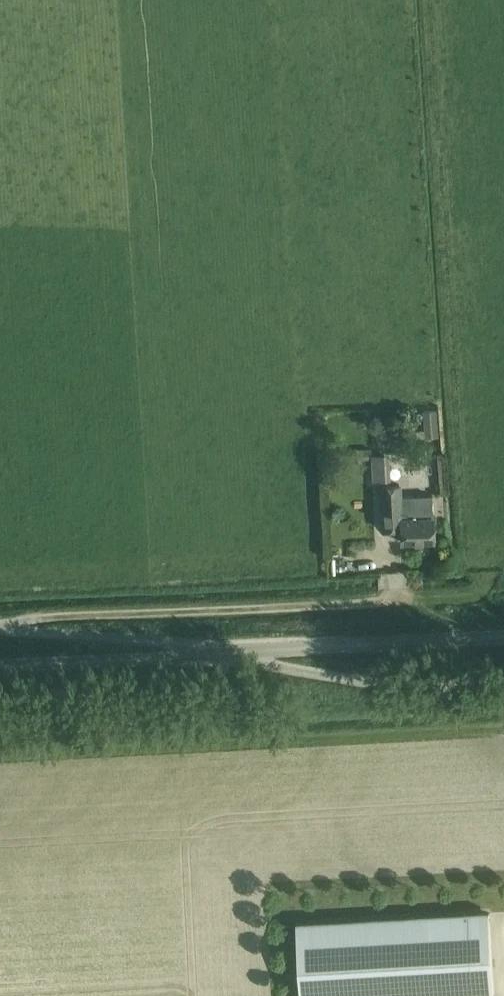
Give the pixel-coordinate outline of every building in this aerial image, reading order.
[(388,453),(371,454),(373,478),(390,477),(388,453)] [(399,485),(380,485),(382,509),(382,529),(400,528),(400,541),(433,540),(431,495),(399,496),(399,485)] [(297,920),(302,995),(470,995),(495,994),(490,909),(297,920)]
